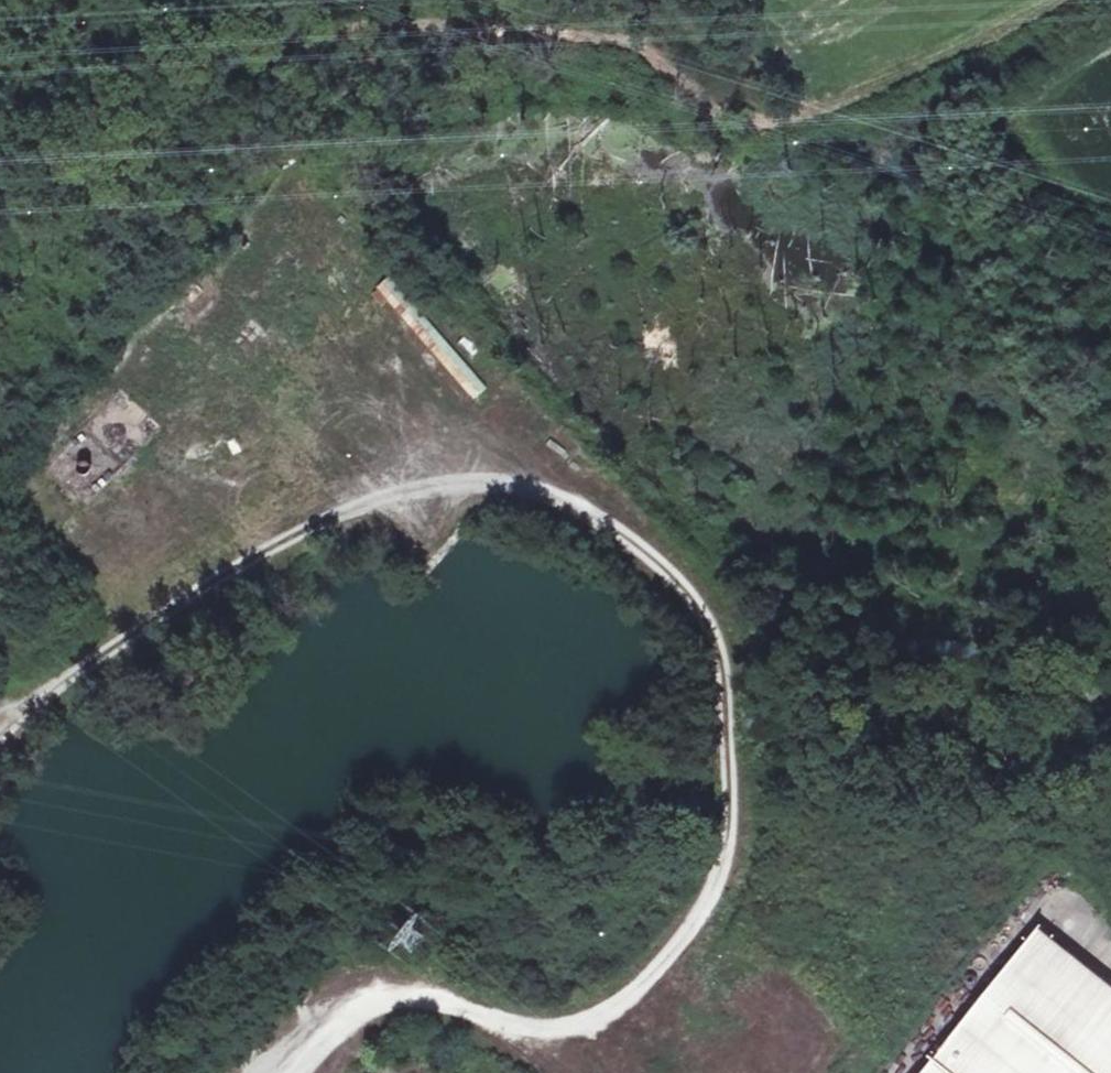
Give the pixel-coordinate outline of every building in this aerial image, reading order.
[(391,278),(378,290),(474,400),(487,389),(391,278)] [(925,1072),(1110,1072),(1110,988),(1039,931),(925,1072)]
